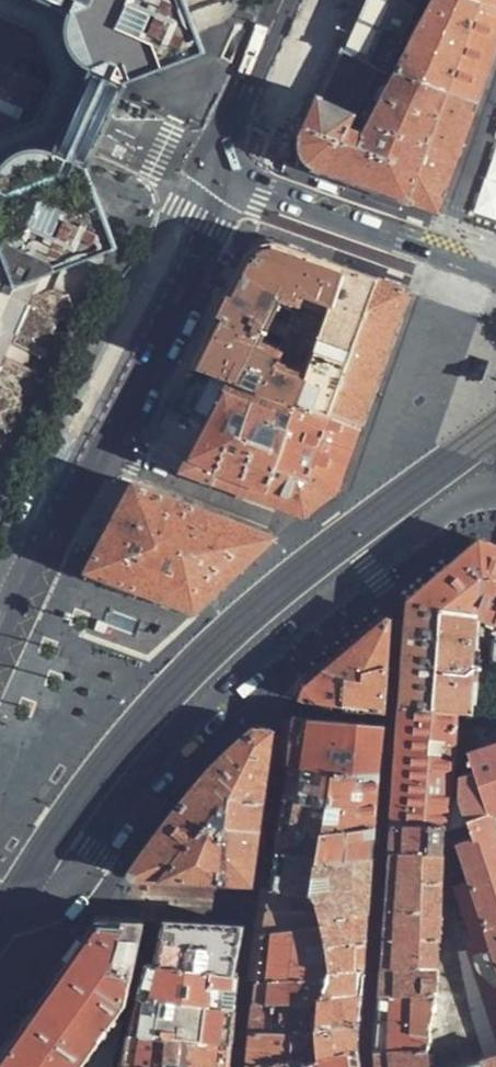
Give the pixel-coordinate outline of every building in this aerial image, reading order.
[(92,166),(100,145),(104,135),(110,122),(129,78),(207,45),(192,12),(187,0),(0,0),(0,12),(41,29),(63,79),(53,99),(47,112),(44,121),(42,125),(0,142),(0,174),(1,174),(0,175),(0,229),(22,285),(46,275),(122,243),(94,172),(92,166)] [(192,12),(206,6),(222,0),(187,0),(192,12)] [(343,48),(379,62),(398,69),(430,0),(364,0),(360,9),(343,48)] [(476,99),(495,47),(495,8),(478,0),(439,0),(403,71),(476,99)] [(495,8),(495,0),(478,0),(495,8)] [(343,48),(320,97),(358,110),(379,62),(343,48)] [(439,210),(476,99),(403,71),(398,69),(364,128),(352,123),(358,110),(320,97),(303,134),(302,138),(302,142),(302,146),(303,150),(304,154),(306,158),(308,161),(311,164),(314,166),(429,206),(439,210)] [(343,475),(408,291),(396,287),(280,245),(276,244),(273,244),(269,243),(265,244),(261,245),(258,246),(254,248),(251,250),(249,254),(245,260),(197,356),(147,455),(305,515),(321,503),(339,489),(343,475)] [(139,592),(194,613),(273,537),(132,483),(87,572),(139,592)] [(408,603),(481,616),(495,622),(495,547),(481,542),(472,550),(408,603)] [(402,674),(401,707),(456,710),(474,711),(481,616),(408,603),(402,674)] [(300,701),(384,712),(389,619),(346,654),(303,689),(300,701)] [(399,729),(394,805),(447,810),(456,710),(401,707),(399,729)] [(297,720),(289,771),(329,772),(380,774),(383,727),(336,723),(297,720)] [(129,875),(253,884),(272,734),(253,731),(215,764),(208,772),(173,816),(129,875)] [(447,810),(445,828),(444,835),(471,825),(474,834),(458,841),(473,887),(458,892),(485,969),(495,965),(495,826),(492,815),(495,814),(495,743),(472,752),(477,767),(467,772),(461,799),(447,810)] [(329,772),(289,771),(287,785),(284,801),(325,804),(329,772)] [(380,774),(329,772),(325,804),(321,828),(375,828),(377,809),(380,774)] [(325,804),(284,801),(282,815),(280,830),(320,831),(321,828),(325,804)] [(447,810),(394,805),(392,828),(445,828),(447,810)] [(321,828),(320,831),(317,856),(373,856),(374,844),(375,828),(321,828)] [(445,828),(392,828),(391,840),(390,856),(443,858),(444,835),(445,828)] [(320,831),(280,830),(276,856),(317,856),(320,831)] [(317,856),(276,856),(273,871),(270,889),(316,891),(317,856)] [(373,856),(317,856),(316,891),(319,908),(369,912),(371,884),(373,856)] [(443,858),(390,856),(386,910),(382,971),(439,974),(443,858)] [(316,891),(270,889),(263,934),(322,935),(319,908),(316,891)] [(319,908),(322,935),(322,940),(367,940),(367,924),(369,912),(319,908)] [(0,1055),(0,1066),(112,1066),(144,921),(135,920),(100,918),(15,1033),(0,1055)] [(165,923),(156,963),(236,975),(243,927),(204,925),(165,923)] [(322,935),(263,934),(257,985),(323,979),(323,973),(322,940),(322,935)] [(367,940),(322,940),(323,973),(365,968),(366,956),(367,940)] [(236,975),(156,963),(149,963),(139,999),(235,1010),(237,992),(239,975),(236,975)] [(365,968),(323,973),(323,979),(320,998),(362,995),(364,980),(365,968)] [(439,974),(382,971),(381,985),(380,999),(438,1002),(439,974)] [(323,979),(257,985),(256,994),(255,1005),(320,998),(323,979)] [(362,995),(320,998),(317,1029),(360,1023),(362,1007),(362,995)] [(317,1029),(320,998),(255,1005),(248,1066),(310,1056),(317,1029)] [(235,1010),(139,999),(131,1034),(231,1042),(232,1035),(235,1010)] [(438,1002),(380,999),(378,1024),(376,1058),(427,1049),(438,1002)] [(360,1023),(317,1029),(310,1056),(358,1048),(359,1033),(360,1023)] [(131,1034),(125,1056),(123,1065),(140,1066),(230,1066),(231,1050),(231,1042),(131,1034)] [(310,1056),(308,1066),(360,1066),(359,1060),(358,1048),(310,1056)] [(376,1058),(377,1066),(427,1066),(427,1049),(376,1058)] [(477,1058),(479,1066),(495,1066),(495,1052),(477,1058)] [(248,1066),(308,1066),(310,1056),(248,1066)] [(477,1058),(451,1066),(479,1066),(477,1058)]
